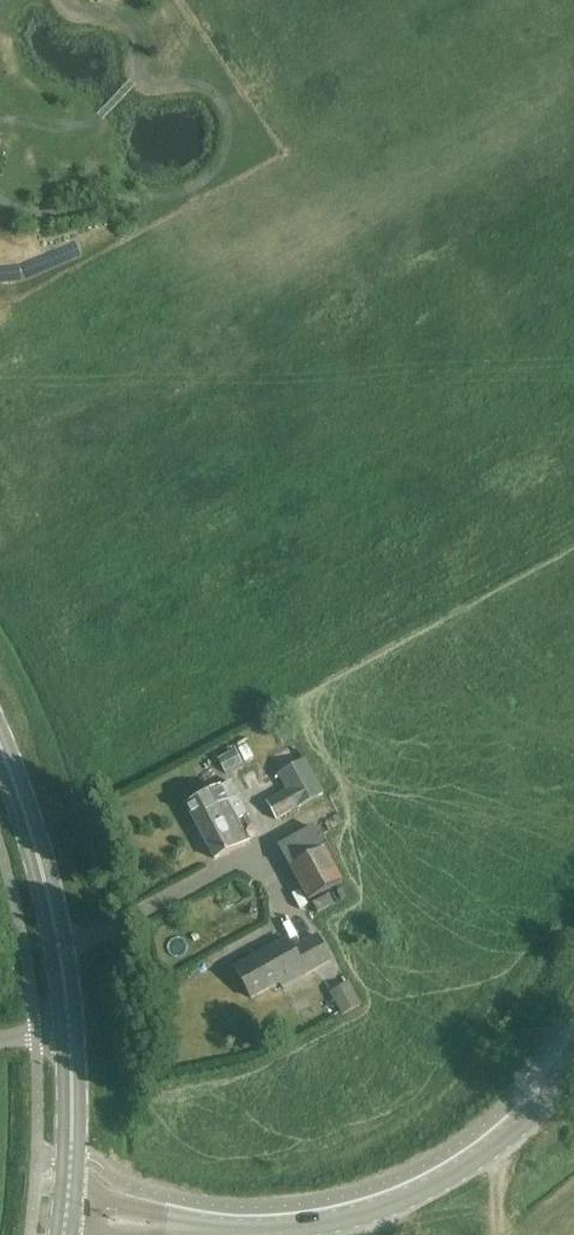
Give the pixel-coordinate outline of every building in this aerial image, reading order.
[(267,802),(277,821),(324,794),(305,760),(278,775),(287,791),(267,802)] [(212,858),(245,840),(235,821),(245,816),(228,783),(185,807),(212,858)] [(276,845),(306,901),(339,883),(308,827),(276,845)] [(304,978),(329,964),(315,938),(291,950),(286,942),(234,970),(251,1001),(302,973),(304,978)] [(330,992),(342,1016),(361,1006),(349,982),(330,992)]
